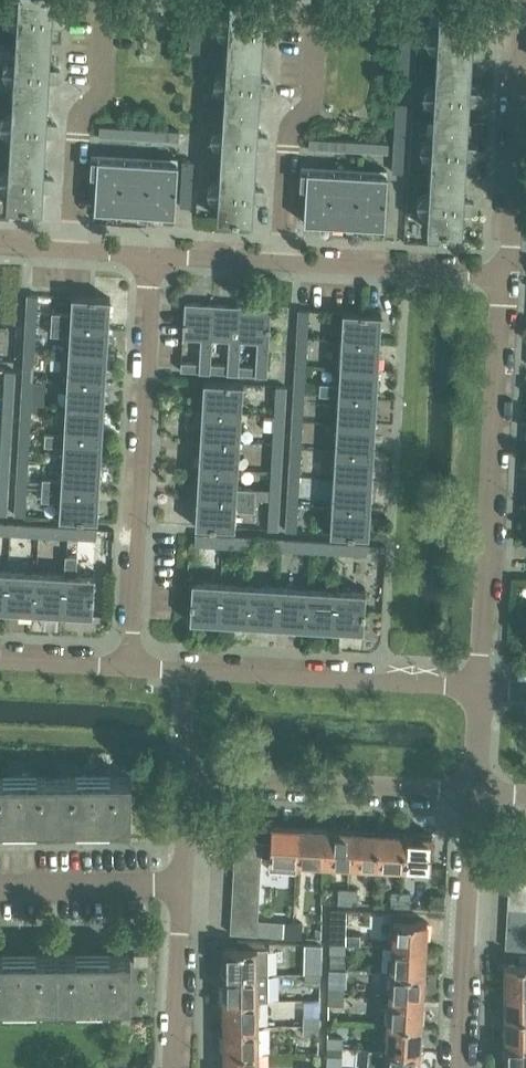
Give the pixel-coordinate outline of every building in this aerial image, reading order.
[(16,40),(51,42),(53,0),(18,0),(16,40)] [(227,52),(262,54),(265,0),(230,0),(227,52)] [(193,4),(190,50),(200,50),(203,4),(193,4)] [(413,7),(403,7),(399,76),(409,77),(413,7)] [(439,9),(436,64),(471,66),(474,11),(439,9)] [(16,40),(13,95),(48,97),(51,42),(16,40)] [(227,52),(224,107),(259,109),(262,54),(227,52)] [(436,64),(433,119),(468,120),(471,66),(436,64)] [(13,95),(10,149),(45,151),(48,97),(13,95)] [(397,101),(395,146),(393,171),(403,171),(407,102),(397,101)] [(224,107),(221,161),(255,163),(259,109),(224,107)] [(433,119),(430,173),(465,175),(468,120),(433,119)] [(100,124),(99,134),(179,139),(180,129),(100,124)] [(389,141),(309,136),(309,147),(389,151),(389,141)] [(45,151),(10,149),(7,204),(42,206),(45,151)] [(94,209),(175,213),(178,161),(97,156),(94,209)] [(181,205),(191,205),(194,159),(184,158),(181,205)] [(255,163),(221,161),(217,216),(252,218),(255,163)] [(307,169),(304,221),(385,225),(388,173),(307,169)] [(465,175),(430,173),(427,228),(462,230),(465,175)] [(429,228),(428,242),(438,242),(439,229),(429,228)] [(28,293),(27,318),(37,319),(38,293),(28,293)] [(52,309),(51,320),(109,323),(111,296),(72,294),(71,310),(52,309)] [(211,362),(213,338),(214,302),(213,302),(213,305),(202,305),(203,302),(185,301),(183,336),(201,337),(200,361),(182,360),(181,369),(211,371),(211,362)] [(211,362),(211,371),(227,372),(239,373),(239,364),(241,339),(243,304),(242,304),(242,307),(231,306),(231,303),(214,302),(213,338),(229,339),(228,363),(211,362)] [(239,364),(239,373),(256,374),(267,374),(269,341),(271,306),(270,306),(270,308),(259,308),(259,305),(243,304),(241,339),(258,340),(256,365),(239,364)] [(299,308),(298,334),(308,335),(309,309),(299,308)] [(343,310),(342,337),(380,339),(382,312),(343,310)] [(27,318),(25,346),(35,347),(37,319),(27,318)] [(70,332),(69,349),(108,351),(109,323),(51,320),(50,331),(70,332)] [(298,334),(296,362),(306,363),(308,335),(298,334)] [(342,337),(340,365),(379,367),(380,339),(342,337)] [(25,346),(24,374),(34,375),(35,347),(25,346)] [(69,349),(67,376),(106,379),(108,351),(69,349)] [(296,362),(295,390),(305,390),(306,363),(296,362)] [(319,391),(338,392),(377,395),(379,367),(340,365),(339,381),(320,380),(319,391)] [(5,368),(3,397),(14,397),(15,369),(5,368)] [(24,374),(22,402),(32,402),(34,375),(24,374)] [(67,376),(66,404),(104,406),(106,379),(67,376)] [(204,380),(202,408),(242,411),(244,382),(204,380)] [(276,384),(275,413),(285,413),(286,385),(276,384)] [(295,390),(293,418),(303,418),(305,390),(295,390)] [(338,392),(337,420),(376,422),(377,395),(338,392)] [(3,397),(2,426),(12,427),(14,397),(3,397)] [(22,402),(21,430),(31,430),(32,402),(22,402)] [(66,404),(64,432),(103,434),(104,406),(66,404)] [(202,408),(201,437),(240,440),(242,411),(202,408)] [(264,414),(263,428),(274,429),(273,441),(283,442),(285,413),(275,413),(274,415),(264,414)] [(293,418),(291,446),(302,446),(303,418),(293,418)] [(337,420),(335,448),(374,451),(376,422),(337,420)] [(0,454),(0,455),(10,456),(12,427),(2,426),(0,454)] [(21,430),(19,457),(29,458),(31,430),(21,430)] [(63,443),(63,460),(101,462),(103,434),(64,432),(45,431),(44,442),(63,443)] [(201,437),(199,466),(239,468),(240,440),(201,437)] [(273,441),(271,470),(281,471),(283,442),(273,441)] [(291,446),(290,473),(300,474),(302,446),(291,446)] [(335,448),(333,476),(372,478),(374,451),(335,448)] [(9,484),(10,456),(0,455),(0,484),(9,484)] [(19,457),(17,485),(27,485),(29,458),(19,457)] [(42,476),(42,487),(100,490),(101,462),(63,460),(62,477),(42,476)] [(199,466),(197,495),(256,499),(257,488),(237,486),(239,468),(199,466)] [(271,470),(269,499),(280,500),(281,471),(271,470)] [(290,473),(288,501),(298,502),(300,474),(290,473)] [(333,476),(332,504),(371,506),(372,478),(333,476)] [(0,484),(0,513),(7,513),(9,484),(0,484)] [(27,485),(17,485),(16,514),(26,514),(27,485)] [(100,490),(42,487),(41,498),(60,499),(59,517),(98,519),(100,490)] [(256,499),(197,495),(195,524),(235,527),(236,509),(256,510),(256,499)] [(280,500),(269,499),(268,528),(278,529),(280,500)] [(298,502),(288,501),(286,530),(297,530),(298,502)] [(371,506),(332,504),(330,532),(369,534),(371,506)] [(10,533),(11,522),(0,522),(0,532),(10,533)] [(10,533),(39,534),(39,524),(11,522),(10,533)] [(39,534),(67,536),(68,526),(39,524),(39,534)] [(68,526),(67,536),(96,537),(97,527),(68,526)] [(195,543),(224,545),(224,535),(195,533),(195,543)] [(224,545),(253,547),(253,536),(224,535),(224,545)] [(253,547),(281,548),(282,538),(253,536),(253,547)] [(281,548),(310,550),(311,540),(282,538),(281,548)] [(310,550),(338,552),(339,541),(311,540),(310,550)] [(339,541),(338,552),(367,553),(368,543),(339,541)] [(65,572),(63,612),(93,613),(95,574),(76,573),(77,553),(66,553),(65,572)] [(6,608),(8,569),(0,568),(0,608),(6,608)] [(6,608),(34,610),(37,570),(8,569),(6,608)] [(34,610),(63,612),(65,572),(37,570),(34,610)] [(190,619),(219,621),(222,581),(192,580),(190,619)] [(219,621),(248,623),(250,583),(222,581),(219,621)] [(248,623),(277,624),(279,585),(250,583),(248,623)] [(277,624),(306,626),(308,586),(279,585),(277,624)] [(306,626),(334,628),(336,588),(308,586),(306,626)] [(336,588),(334,628),(364,629),(366,590),(336,588)] [(131,775),(57,776),(57,822),(88,822),(88,818),(93,818),(97,818),(97,822),(130,822),(131,775)] [(0,776),(0,823),(16,823),(16,818),(25,818),(25,822),(57,822),(57,776),(0,776)] [(262,840),(262,854),(270,854),(269,868),(296,870),(297,861),(299,826),(299,825),(275,824),(272,824),(271,841),(262,840)] [(299,826),(297,861),(298,860),(322,862),(323,862),(325,827),(299,825),(299,826)] [(349,864),(350,864),(352,828),(325,827),(323,862),(324,862),(349,863),(349,864)] [(375,865),(377,865),(378,830),(352,828),(350,864),(351,864),(351,863),(375,865)] [(402,867),(403,867),(405,832),(405,831),(378,830),(377,865),(402,866),(402,867)] [(405,832),(403,867),(404,867),(404,866),(428,867),(428,868),(430,868),(432,833),(405,831),(405,832)] [(236,839),(235,853),(262,854),(262,840),(236,839)] [(235,853),(234,865),(261,867),(262,854),(235,853)] [(510,868),(525,869),(525,855),(511,854),(510,868)] [(234,865),(233,878),(260,880),(261,867),(234,865)] [(509,881),(525,882),(525,869),(510,868),(509,881)] [(233,878),(233,892),(259,893),(260,880),(233,878)] [(509,894),(525,895),(525,882),(509,881),(509,894)] [(338,902),(348,902),(348,887),(339,887),(338,902)] [(348,887),(348,902),(357,903),(358,888),(348,887)] [(391,905),(401,905),(402,890),(392,890),(391,905)] [(402,890),(401,905),(411,906),(411,891),(402,890)] [(233,892),(232,905),(259,906),(259,893),(233,892)] [(508,907),(525,908),(525,895),(509,894),(508,907)] [(232,905),(231,918),(258,919),(259,906),(232,905)] [(507,920),(525,921),(525,908),(508,907),(507,920)] [(258,919),(231,918),(230,931),(257,933),(258,919)] [(394,918),(393,945),(426,947),(427,920),(394,918)] [(283,935),(293,935),(293,920),(284,920),(283,935)] [(293,920),(293,935),(302,936),(303,921),(293,920)] [(506,933),(525,934),(525,921),(507,920),(506,933)] [(331,932),(331,942),(346,942),(346,933),(331,932)] [(506,933),(506,947),(525,948),(525,934),(506,933)] [(265,940),(238,938),(238,947),(258,947),(265,947),(265,940)] [(331,942),(330,966),(345,966),(346,942),(331,942)] [(393,945),(391,971),(424,973),(426,947),(393,945)] [(238,947),(224,947),(224,973),(268,973),(268,947),(265,947),(258,947),(238,947)] [(0,955),(0,1001),(56,1001),(56,954),(35,955),(35,959),(26,959),(26,955),(0,955)] [(99,954),(56,954),(56,1001),(131,1001),(130,954),(109,954),(109,959),(99,959),(99,954)] [(505,990),(525,990),(525,962),(505,962),(505,990)] [(391,971),(390,996),(423,998),(424,973),(391,971)] [(306,972),(306,981),(321,981),(321,972),(306,972)] [(268,973),(224,973),(224,999),(258,999),(268,999),(268,973)] [(330,984),(329,994),(344,994),(345,985),(330,984)] [(505,1015),(525,1015),(525,990),(505,990),(505,1015)] [(344,994),(329,994),(329,1003),(344,1003),(344,994)] [(390,996),(388,1022),(421,1024),(423,998),(390,996)] [(224,999),(225,1025),(258,1025),(258,999),(224,999)] [(305,1014),(305,1023),(320,1023),(320,1014),(305,1014)] [(506,1041),(525,1041),(525,1015),(505,1015),(506,1041)] [(388,1022),(387,1048),(420,1050),(421,1024),(388,1022)] [(320,1023),(305,1023),(305,1032),(319,1033),(320,1023)] [(225,1025),(225,1051),(259,1050),(258,1025),(225,1025)] [(328,1035),(328,1045),(343,1045),(343,1036),(328,1035)] [(506,1067),(525,1067),(525,1041),(506,1041),(506,1067)] [(343,1045),(328,1045),(328,1054),(343,1054),(343,1045)] [(368,1067),(419,1067),(420,1050),(387,1048),(369,1047),(368,1067)] [(225,1067),(259,1067),(259,1050),(225,1051),(225,1067)]
